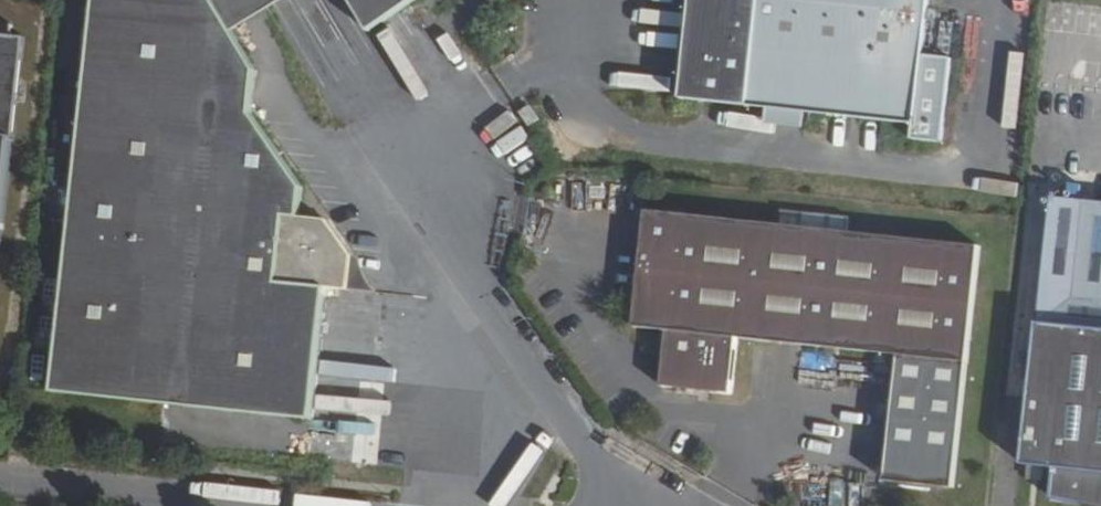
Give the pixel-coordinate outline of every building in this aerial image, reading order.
[(53,389),(313,416),(326,284),(345,286),(353,254),(330,214),(302,207),(308,179),(262,103),(251,58),(231,23),(217,0),(91,0),(53,389)] [(231,23),(272,0),(217,0),(231,23)] [(371,25),(408,0),(356,0),(371,25)] [(679,95),(769,106),(806,110),(913,121),(911,136),(943,139),(952,54),(923,51),(929,0),(690,0),(679,95)] [(12,135),(21,40),(22,34),(0,32),(0,258),(12,135)] [(518,107),(527,121),(537,114),(526,101),(518,107)] [(769,106),(767,120),(805,124),(806,110),(769,106)] [(1026,466),(1060,468),(1057,497),(1100,502),(1100,203),(1054,198),(1026,466)] [(644,215),(635,329),(667,332),(662,388),(734,395),(739,338),(902,356),(971,363),(982,249),(644,215)] [(971,363),(902,356),(890,482),(960,489),(971,363)] [(19,424),(18,435),(33,437),(34,426),(19,424)]
